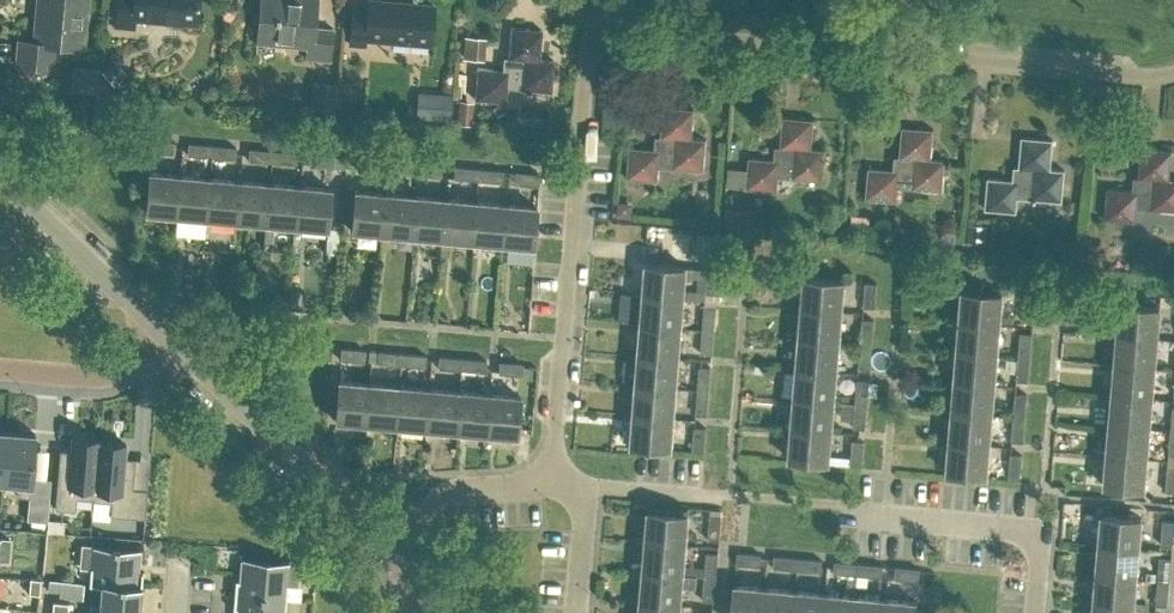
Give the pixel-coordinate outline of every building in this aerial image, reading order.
[(19,40),(17,64),(53,67),(55,42),(83,45),(87,0),(38,0),(35,41),(19,40)] [(115,25),(134,26),(135,11),(198,17),(199,0),(117,0),(115,25)] [(305,56),(330,58),(333,25),(315,24),(317,0),(260,0),(257,35),(306,39),(305,56)] [(349,42),(364,43),(365,36),(431,42),(435,4),(390,0),(368,0),(367,10),(352,8),(349,42)] [(507,69),(477,66),(474,97),(506,100),(507,86),(552,90),(554,58),(540,57),(542,28),(511,25),(507,69)] [(102,71),(114,84),(127,71),(115,58),(102,71)] [(73,65),(70,89),(97,92),(100,68),(73,65)] [(311,78),(308,107),(334,110),(337,79),(311,78)] [(413,91),(411,118),(445,120),(447,93),(413,91)] [(470,122),(472,98),(457,97),(455,120),(470,122)] [(628,177),(659,180),(660,166),(704,170),(707,139),(693,138),(696,108),(664,106),(661,149),(630,146),(628,177)] [(779,159),(750,157),(747,188),(778,191),(780,177),(824,180),(827,149),(813,148),(816,118),(783,116),(779,159)] [(900,169),(870,167),(867,198),(898,201),(900,186),(944,190),(946,159),(932,158),(935,129),(903,126),(900,169)] [(150,136),(149,148),(173,150),(174,138),(150,136)] [(1022,137),(1018,180),(989,178),(986,209),(1017,211),(1019,197),(1063,200),(1065,170),(1051,169),(1054,139),(1022,137)] [(187,140),(187,151),(234,155),(235,144),(187,140)] [(247,156),(294,160),(296,149),(248,144),(247,156)] [(1173,150),(1142,147),(1138,190),(1108,188),(1105,219),(1136,221),(1138,207),(1173,210),(1173,179),(1171,179),(1173,150)] [(309,150),(307,162),(331,164),(332,152),(309,150)] [(355,166),(379,167),(380,156),(356,154),(355,166)] [(452,174),(500,178),(501,167),(454,162),(452,174)] [(515,182),(539,184),(539,172),(516,170),(515,182)] [(145,212),(176,214),(179,175),(149,172),(145,212)] [(598,173),(597,187),(616,188),(617,175),(598,173)] [(176,214),(206,217),(209,177),(179,175),(176,214)] [(206,217),(236,219),(239,180),(209,177),(206,217)] [(236,219),(266,222),(269,183),(239,180),(236,219)] [(266,222),(296,224),(299,185),(269,183),(266,222)] [(296,224),(326,227),(330,188),(299,185),(296,224)] [(352,229),(383,232),(386,193),(355,190),(352,229)] [(383,232),(413,234),(416,195),(386,193),(383,232)] [(413,234),(443,237),(446,198),(416,195),(413,234)] [(443,237),(473,239),(476,200),(446,198),(443,237)] [(473,239),(503,242),(506,203),(476,200),(473,239)] [(631,214),(631,207),(627,202),(619,201),(618,213),(631,214)] [(503,242),(533,244),(537,205),(506,203),(503,242)] [(727,225),(741,225),(741,205),(727,205),(727,225)] [(851,210),(849,227),(868,229),(869,212),(851,210)] [(971,222),(970,239),(987,240),(988,223),(971,222)] [(647,295),(684,298),(686,279),(687,265),(687,264),(649,261),(647,295)] [(687,265),(686,279),(693,279),(694,265),(687,265)] [(707,267),(705,289),(706,289),(718,290),(719,270),(720,267),(707,266),(707,267)] [(803,308),(843,312),(845,281),(806,277),(803,308)] [(863,304),(876,305),(878,280),(865,279),(863,304)] [(962,321),(1001,323),(1004,294),(964,291),(962,321)] [(1023,292),(1021,316),(1032,317),(1035,293),(1023,292)] [(647,295),(644,325),(681,328),(684,298),(647,295)] [(704,302),(702,326),(714,327),(716,305),(716,303),(704,302)] [(1119,335),(1158,339),(1161,308),(1121,305),(1119,335)] [(801,338),(840,341),(843,312),(803,308),(801,338)] [(860,339),(874,340),(876,316),(862,315),(860,339)] [(959,351),(999,354),(1001,323),(962,321),(959,351)] [(644,325),(641,355),(679,358),(681,328),(644,325)] [(702,326),(700,350),(712,351),(714,327),(702,326)] [(1018,353),(1030,354),(1032,332),(1032,330),(1020,329),(1018,353)] [(1116,365),(1156,368),(1158,339),(1119,335),(1116,365)] [(798,368),(838,371),(840,341),(801,338),(798,368)] [(874,340),(860,339),(858,363),(872,364),(874,340)] [(364,346),(340,344),(338,356),(363,358),(364,346)] [(377,347),(376,359),(400,361),(401,349),(377,347)] [(424,363),(424,351),(401,349),(400,361),(424,363)] [(956,383),(996,386),(999,354),(959,351),(956,383)] [(461,354),(437,352),(436,364),(460,366),(461,354)] [(1016,377),(1027,378),(1030,354),(1018,353),(1016,377)] [(461,354),(460,366),(484,368),(485,356),(461,354)] [(641,355),(639,385),(676,388),(679,358),(641,355)] [(497,369),(521,371),(522,360),(498,358),(497,369)] [(697,386),(708,387),(710,363),(699,362),(697,386)] [(1113,394),(1153,398),(1156,368),(1116,365),(1113,394)] [(796,398),(835,401),(838,371),(798,368),(796,398)] [(855,399),(867,400),(869,377),(857,376),(855,399)] [(335,419),(366,422),(369,383),(338,380),(335,419)] [(366,422),(396,424),(399,386),(369,383),(366,422)] [(954,410),(993,413),(996,386),(956,383),(954,410)] [(639,385),(636,415),(674,418),(676,388),(639,385)] [(396,424),(426,427),(429,388),(399,386),(396,424)] [(697,386),(695,410),(706,412),(708,387),(697,386)] [(426,427),(456,429),(459,390),(429,388),(426,427)] [(456,429),(486,432),(490,393),(459,390),(456,429)] [(1016,390),(1014,414),(1026,415),(1028,391),(1016,390)] [(486,432),(517,434),(521,396),(490,393),(486,432)] [(1111,424),(1150,428),(1153,398),(1113,394),(1111,424)] [(793,428),(833,431),(835,401),(796,398),(793,428)] [(855,399),(853,421),(853,423),(865,424),(867,400),(855,399)] [(951,441),(991,445),(993,413),(954,410),(951,441)] [(1014,414),(1012,438),(1024,439),(1026,415),(1014,414)] [(636,415),(633,446),(671,449),(674,418),(636,415)] [(1108,454),(1147,457),(1150,428),(1111,424),(1108,454)] [(695,425),(693,449),(705,450),(706,426),(695,425)] [(791,459),(830,462),(833,431),(793,428),(791,459)] [(7,430),(3,481),(17,482),(16,494),(30,495),(31,476),(35,432),(7,430)] [(59,448),(54,507),(75,508),(76,496),(92,497),(92,499),(93,499),(98,438),(71,435),(70,449),(59,448)] [(850,461),(862,462),(864,438),(852,437),(850,461)] [(98,438),(93,499),(111,501),(110,514),(144,516),(147,488),(132,486),(135,456),(124,456),(125,442),(99,440),(99,438),(98,438)] [(949,472),(988,475),(991,445),(951,441),(949,472)] [(1010,450),(1008,474),(1019,475),(1022,451),(1010,450)] [(1105,484),(1144,488),(1147,457),(1108,454),(1105,484)] [(1173,488),(1173,460),(1167,460),(1165,488),(1173,488)] [(31,476),(30,495),(49,497),(51,478),(45,477),(31,476)] [(650,509),(647,540),(687,543),(689,512),(650,509)] [(709,512),(707,536),(720,537),(722,513),(709,512)] [(1100,545),(1140,549),(1142,518),(1103,514),(1100,545)] [(1163,516),(1160,540),(1172,541),(1173,520),(1173,518),(1163,516)] [(48,518),(47,530),(62,531),(63,519),(48,518)] [(9,559),(11,538),(1,537),(1,536),(0,536),(0,558),(9,559)] [(647,540),(645,568),(684,571),(687,543),(647,540)] [(90,583),(103,584),(142,588),(144,571),(140,571),(141,548),(94,544),(94,545),(84,544),(82,565),(92,566),(90,583)] [(1097,575),(1137,579),(1140,549),(1100,545),(1097,575)] [(707,549),(704,573),(717,574),(719,550),(707,549)] [(738,549),(737,552),(737,560),(761,563),(762,551),(738,549)] [(774,552),(774,554),(773,564),(797,566),(798,554),(774,552)] [(1168,578),(1171,554),(1159,553),(1157,577),(1168,578)] [(798,554),(797,566),(821,568),(822,558),(822,556),(798,554)] [(235,578),(234,594),(286,598),(287,582),(297,583),(298,562),(289,561),(289,560),(241,556),(241,558),(240,579),(239,579),(236,579),(236,578),(235,578)] [(835,557),(835,559),(834,569),(857,571),(859,559),(835,557)] [(859,559),(857,571),(882,574),(883,564),(883,562),(859,559)] [(919,579),(920,568),(896,565),(895,577),(919,579)] [(645,568),(642,600),(681,603),(683,586),(696,587),(697,574),(684,573),(684,571),(645,568)] [(704,573),(702,597),(715,598),(717,574),(704,573)] [(1095,605),(1134,609),(1137,579),(1097,575),(1095,605)] [(29,592),(39,593),(40,577),(30,576),(29,592)] [(1157,577),(1155,601),(1166,602),(1168,578),(1157,577)] [(103,584),(101,604),(91,603),(91,612),(140,612),(142,588),(103,584)] [(765,587),(734,584),(732,612),(763,612),(765,587)] [(795,590),(765,587),(763,612),(793,612),(795,590)] [(826,592),(795,590),(793,612),(824,612),(826,592)] [(855,595),(826,592),(824,612),(854,612),(855,595)] [(234,594),(232,609),(234,609),(234,608),(237,608),(237,609),(237,612),(284,612),(286,598),(234,594)] [(886,598),(855,595),(854,612),(885,612),(886,598)] [(917,601),(886,598),(885,612),(916,612),(917,601)] [(51,610),(67,611),(68,601),(52,600),(51,610)] [(641,612),(680,612),(681,603),(642,600),(641,612)]
